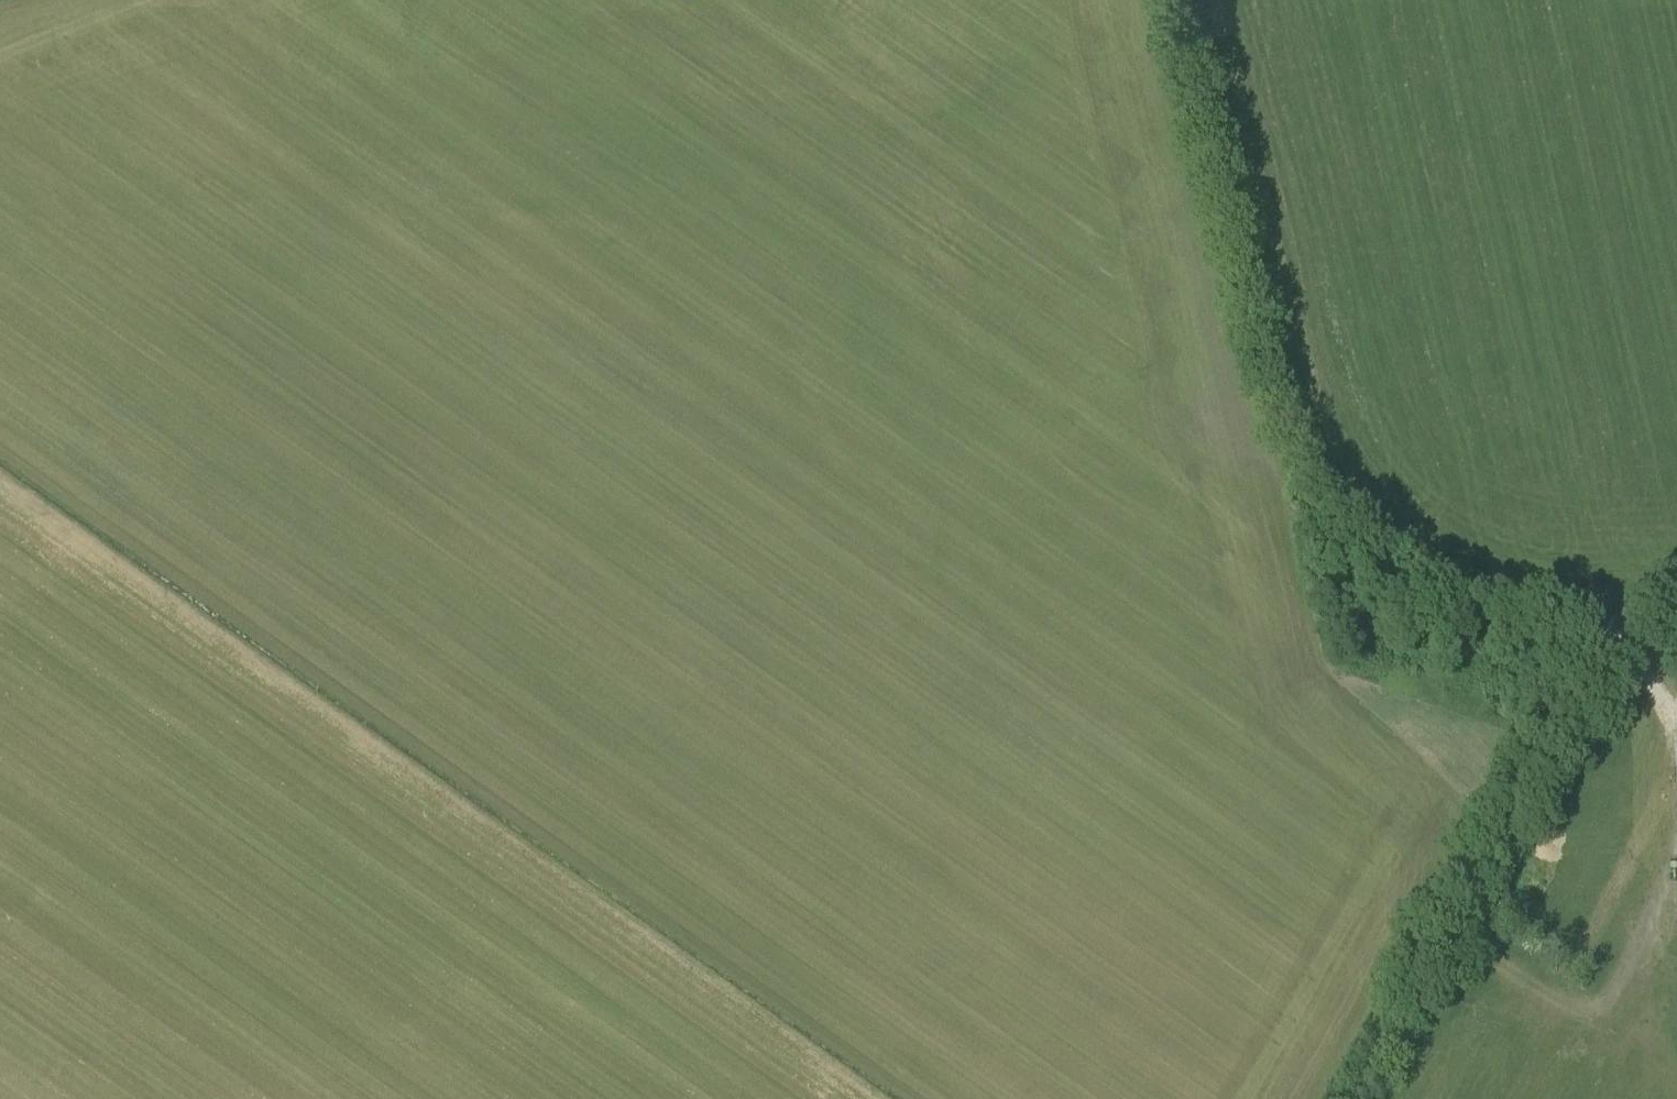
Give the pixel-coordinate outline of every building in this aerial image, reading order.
[(1529,674),(1531,667),(1523,666),(1521,672),(1529,674)]
